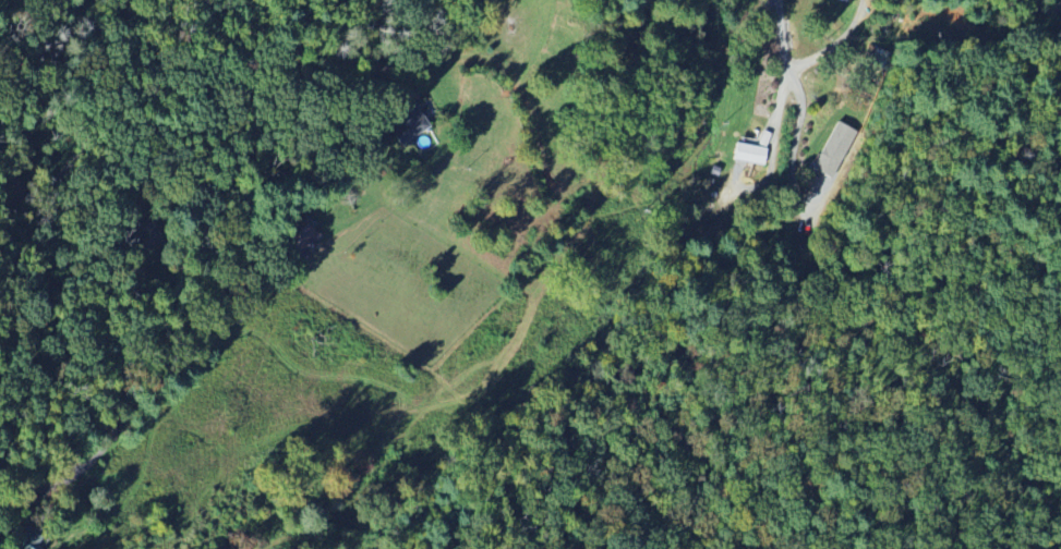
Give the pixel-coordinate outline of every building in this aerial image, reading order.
[(393,118),(398,126),(389,131),(399,146),(427,127),(412,105),(393,118)] [(831,180),(855,131),(834,121),(810,170),(831,180)] [(732,144),(731,161),(764,164),(766,147),(732,144)] [(27,539),(20,548),(43,548),(27,539)]
